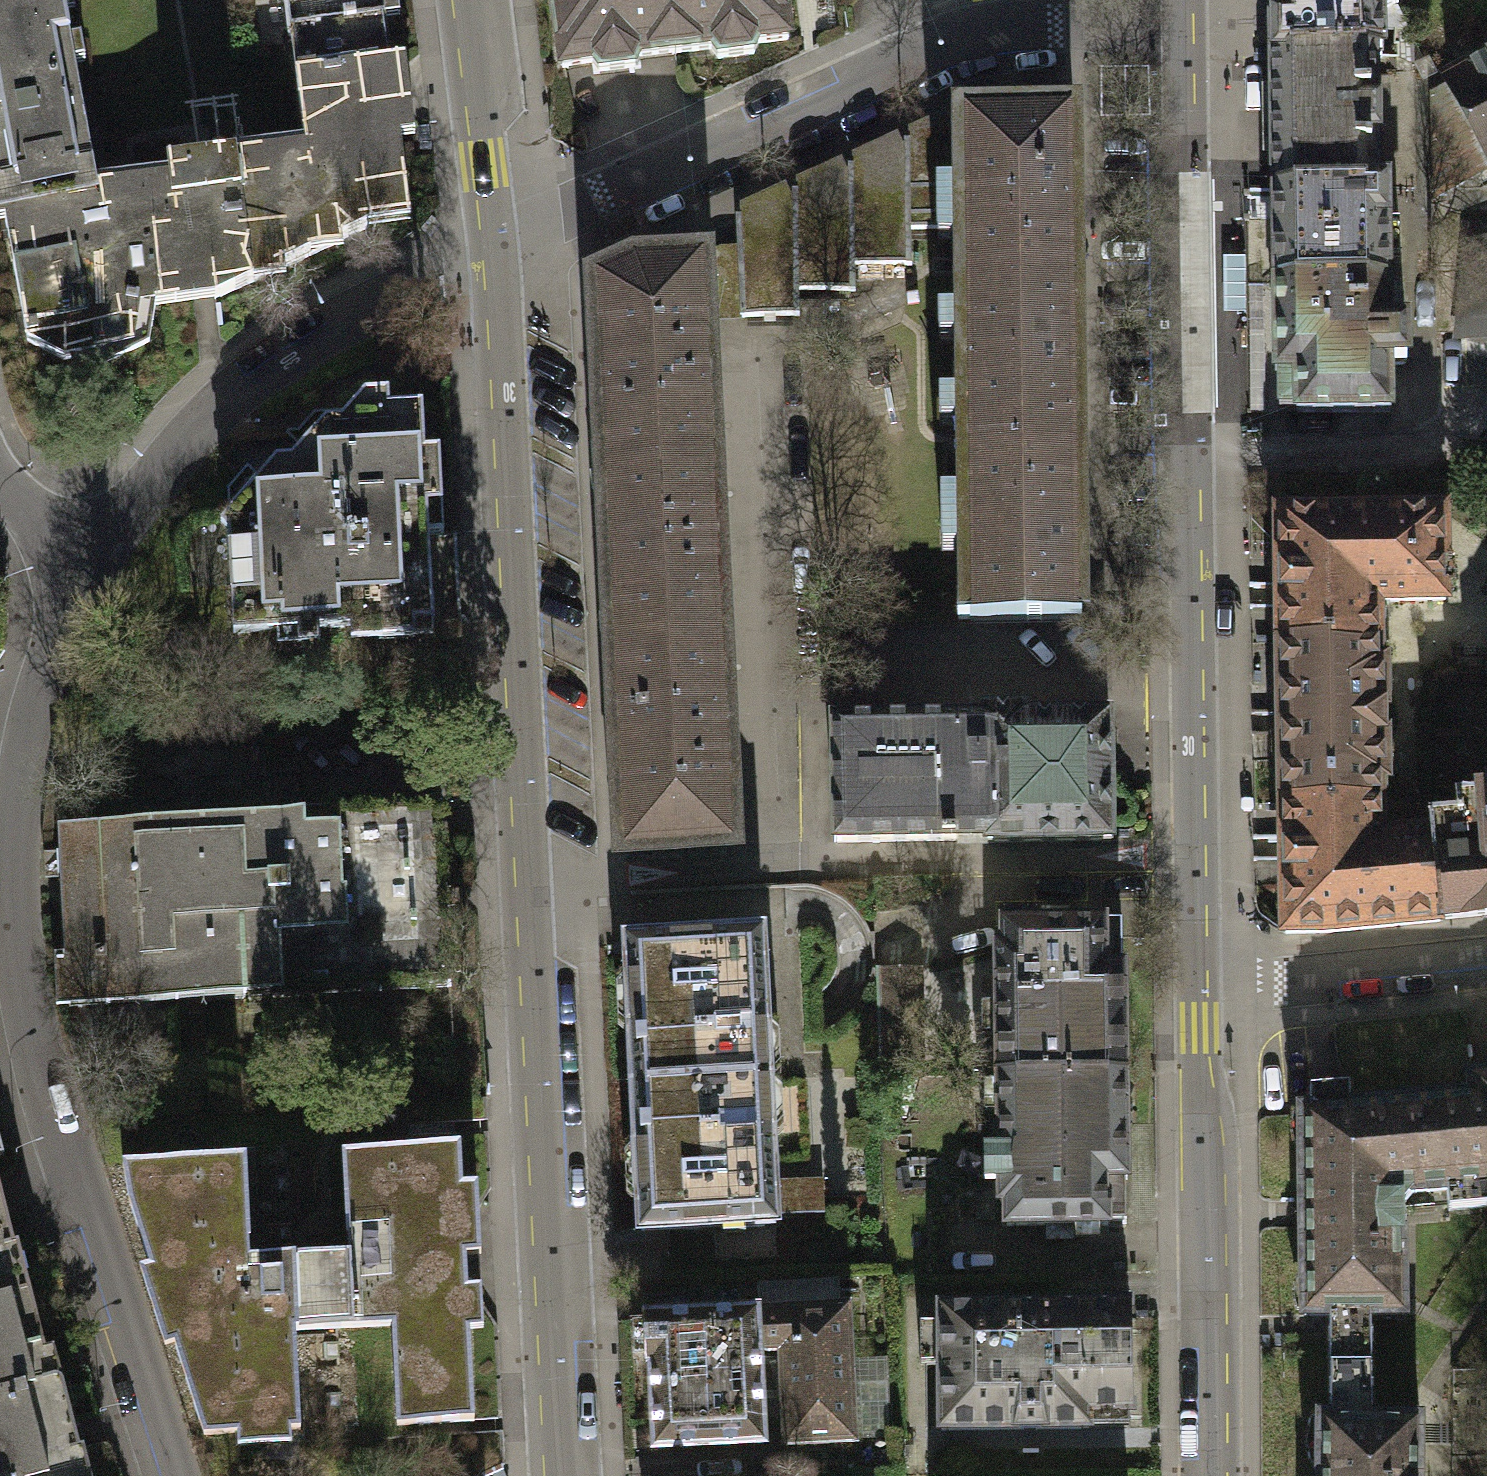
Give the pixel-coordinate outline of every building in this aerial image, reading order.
[(145,326),(150,288),(177,285),(204,282),(206,298),(361,228),(360,216),(400,210),(374,0),(275,0),(295,159),(229,167),(227,152),(157,160),(161,190),(91,198),(54,0),(0,0),(0,244),(18,339),(54,359),(84,354),(145,326)] [(553,68),(584,64),(585,73),(631,67),(629,58),(702,49),(708,57),(743,53),(748,44),(777,40),(772,0),(544,0),(553,68)] [(1388,0),(1268,0),(1269,56),(1368,54),(1380,53),(1378,12),(1393,8),(1388,0)] [(1269,56),(1272,189),(1373,187),(1372,136),(1378,136),(1377,102),(1370,103),(1368,54),(1269,56)] [(1446,83),(1486,160),(1486,61),(1446,83)] [(1446,83),(1427,92),(1429,199),(1486,167),(1486,160),(1446,83)] [(965,229),(963,278),(1075,276),(1073,113),(963,117),(964,138),(965,229)] [(739,216),(738,248),(739,317),(800,316),(800,291),(856,290),(856,265),(912,264),(912,230),(965,229),(964,138),(905,139),(906,164),(849,165),(849,189),(793,190),(793,215),(739,216)] [(1382,187),(1373,187),(1272,189),(1273,283),(1383,281),(1382,187)] [(740,323),(739,317),(738,248),(718,248),(703,255),(703,261),(707,324),(740,323)] [(606,470),(713,465),(707,324),(703,261),(638,262),(599,279),(606,470)] [(963,278),(966,459),(1078,457),(1075,276),(963,278)] [(1384,326),(1383,281),(1273,283),(1271,411),(1385,411),(1386,358),(1403,358),(1403,326),(1384,326)] [(399,626),(429,623),(425,484),(440,485),(439,448),(422,448),(418,403),(390,407),(388,391),(363,392),(342,416),(322,419),(296,455),(270,459),(214,521),(226,535),(231,629),(349,629),(349,642),(397,640),(399,626)] [(966,459),(969,620),(1080,618),(1078,457),(966,459)] [(613,643),(721,637),(713,465),(606,470),(613,643)] [(1444,510),(1275,513),(1280,642),(1373,641),(1373,600),(1446,598),(1444,510)] [(721,637),(613,643),(624,850),(733,844),(721,637)] [(1373,641),(1280,642),(1281,803),(1376,802),(1375,779),(1382,779),(1381,663),(1374,663),(1373,641)] [(975,717),(823,720),(825,841),(976,838),(976,842),(1101,839),(1099,715),(1014,716),(1013,708),(975,708),(975,717)] [(299,762),(268,764),(271,815),(302,813),(299,762)] [(1429,834),(1436,917),(1486,913),(1486,796),(1452,798),(1453,814),(1428,816),(1429,834)] [(1429,834),(1375,834),(1376,802),(1281,803),(1281,931),(1436,917),(1429,834)] [(101,825),(55,826),(57,951),(52,951),(52,1003),(69,1003),(69,998),(103,997),(103,984),(132,984),(132,998),(177,997),(177,979),(197,979),(197,992),(241,992),(241,977),(268,977),(268,990),(314,989),(314,972),(335,972),(335,985),(378,985),(378,970),(404,969),(404,988),(445,987),(442,813),(302,813),(303,829),(274,830),(274,824),(163,826),(163,837),(140,838),(140,830),(101,831),(101,825)] [(1121,923),(1001,924),(1001,948),(996,948),(997,1031),(998,1075),(1124,1073),(1124,968),(1122,968),(1121,923)] [(628,941),(634,1083),(764,1078),(759,936),(628,941)] [(1124,1073),(998,1075),(999,1151),(984,1151),(984,1181),(999,1181),(999,1202),(1006,1202),(1006,1226),(1127,1224),(1124,1073)] [(1437,1188),(1439,1210),(1486,1205),(1486,1074),(1460,1076),(1461,1094),(1394,1100),(1403,1192),(1437,1188)] [(770,1224),(764,1078),(634,1083),(640,1229),(770,1224)] [(1403,1192),(1394,1100),(1340,1106),(1339,1085),(1302,1089),(1301,1109),(1292,1111),(1295,1315),(1320,1315),(1321,1367),(1362,1367),(1361,1313),(1394,1313),(1393,1204),(1403,1192)] [(238,1157),(112,1162),(194,1434),(292,1430),(288,1330),(383,1326),(387,1424),(465,1421),(459,1258),(473,1257),(470,1186),(454,1186),(453,1147),(334,1152),(338,1236),(351,1235),(353,1268),(230,1273),(229,1241),(241,1241),(238,1157)] [(45,1377),(0,1209),(0,1389),(45,1377)] [(845,1306),(755,1311),(756,1351),(782,1350),(785,1439),(799,1439),(800,1446),(828,1445),(827,1437),(847,1436),(847,1382),(845,1306)] [(1119,1306),(931,1307),(932,1429),(1079,1428),(1079,1411),(1119,1410),(1119,1306)] [(759,1446),(756,1351),(755,1311),(646,1314),(649,1449),(759,1446)] [(1411,1417),(1363,1418),(1362,1367),(1321,1367),(1321,1417),(1303,1417),(1298,1438),(1303,1461),(1311,1461),(1311,1475),(1410,1475),(1411,1417)] [(57,1373),(45,1377),(0,1389),(0,1475),(85,1475),(57,1373)] [(881,1381),(847,1382),(847,1436),(883,1435),(881,1381)]
